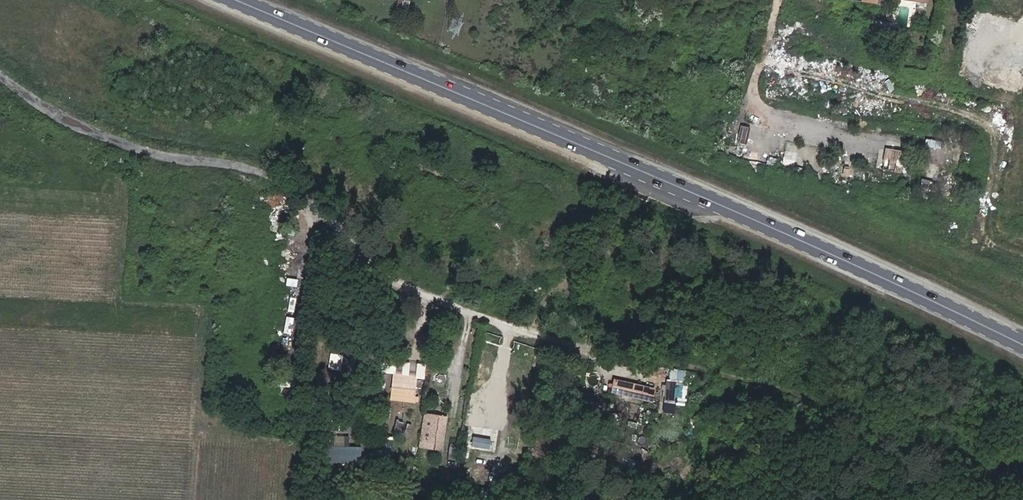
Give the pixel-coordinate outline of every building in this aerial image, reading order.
[(872,25),(870,33),(888,36),(889,27),(872,25)] [(744,149),(746,132),(740,131),(738,148),(744,149)] [(925,136),(924,147),(940,149),(941,138),(925,136)] [(780,166),(796,169),(799,150),(784,147),(780,166)] [(743,148),(742,161),(758,162),(759,150),(743,148)] [(903,172),(904,150),(884,148),(882,170),(903,172)] [(954,149),(950,164),(956,166),(960,151),(954,149)] [(943,185),(949,187),(953,172),(946,170),(943,185)] [(193,176),(189,191),(197,193),(201,178),(193,176)] [(922,178),(919,190),(929,193),(933,181),(922,178)] [(188,195),(185,216),(195,218),(198,196),(188,195)] [(184,242),(183,266),(189,266),(192,243),(184,242)] [(285,250),(284,258),(304,260),(304,252),(285,250)] [(296,287),(297,279),(286,278),(285,285),(296,287)] [(59,287),(50,286),(50,295),(59,295),(59,287)] [(203,289),(201,306),(202,307),(209,307),(214,308),(216,291),(203,289)] [(665,403),(684,404),(686,370),(667,368),(665,403)] [(414,402),(416,373),(391,371),(390,401),(414,402)] [(285,373),(276,387),(287,394),(295,381),(285,373)] [(615,380),(614,387),(619,388),(617,396),(652,402),(655,387),(615,380)] [(424,413),(420,448),(443,451),(446,415),(424,413)]
